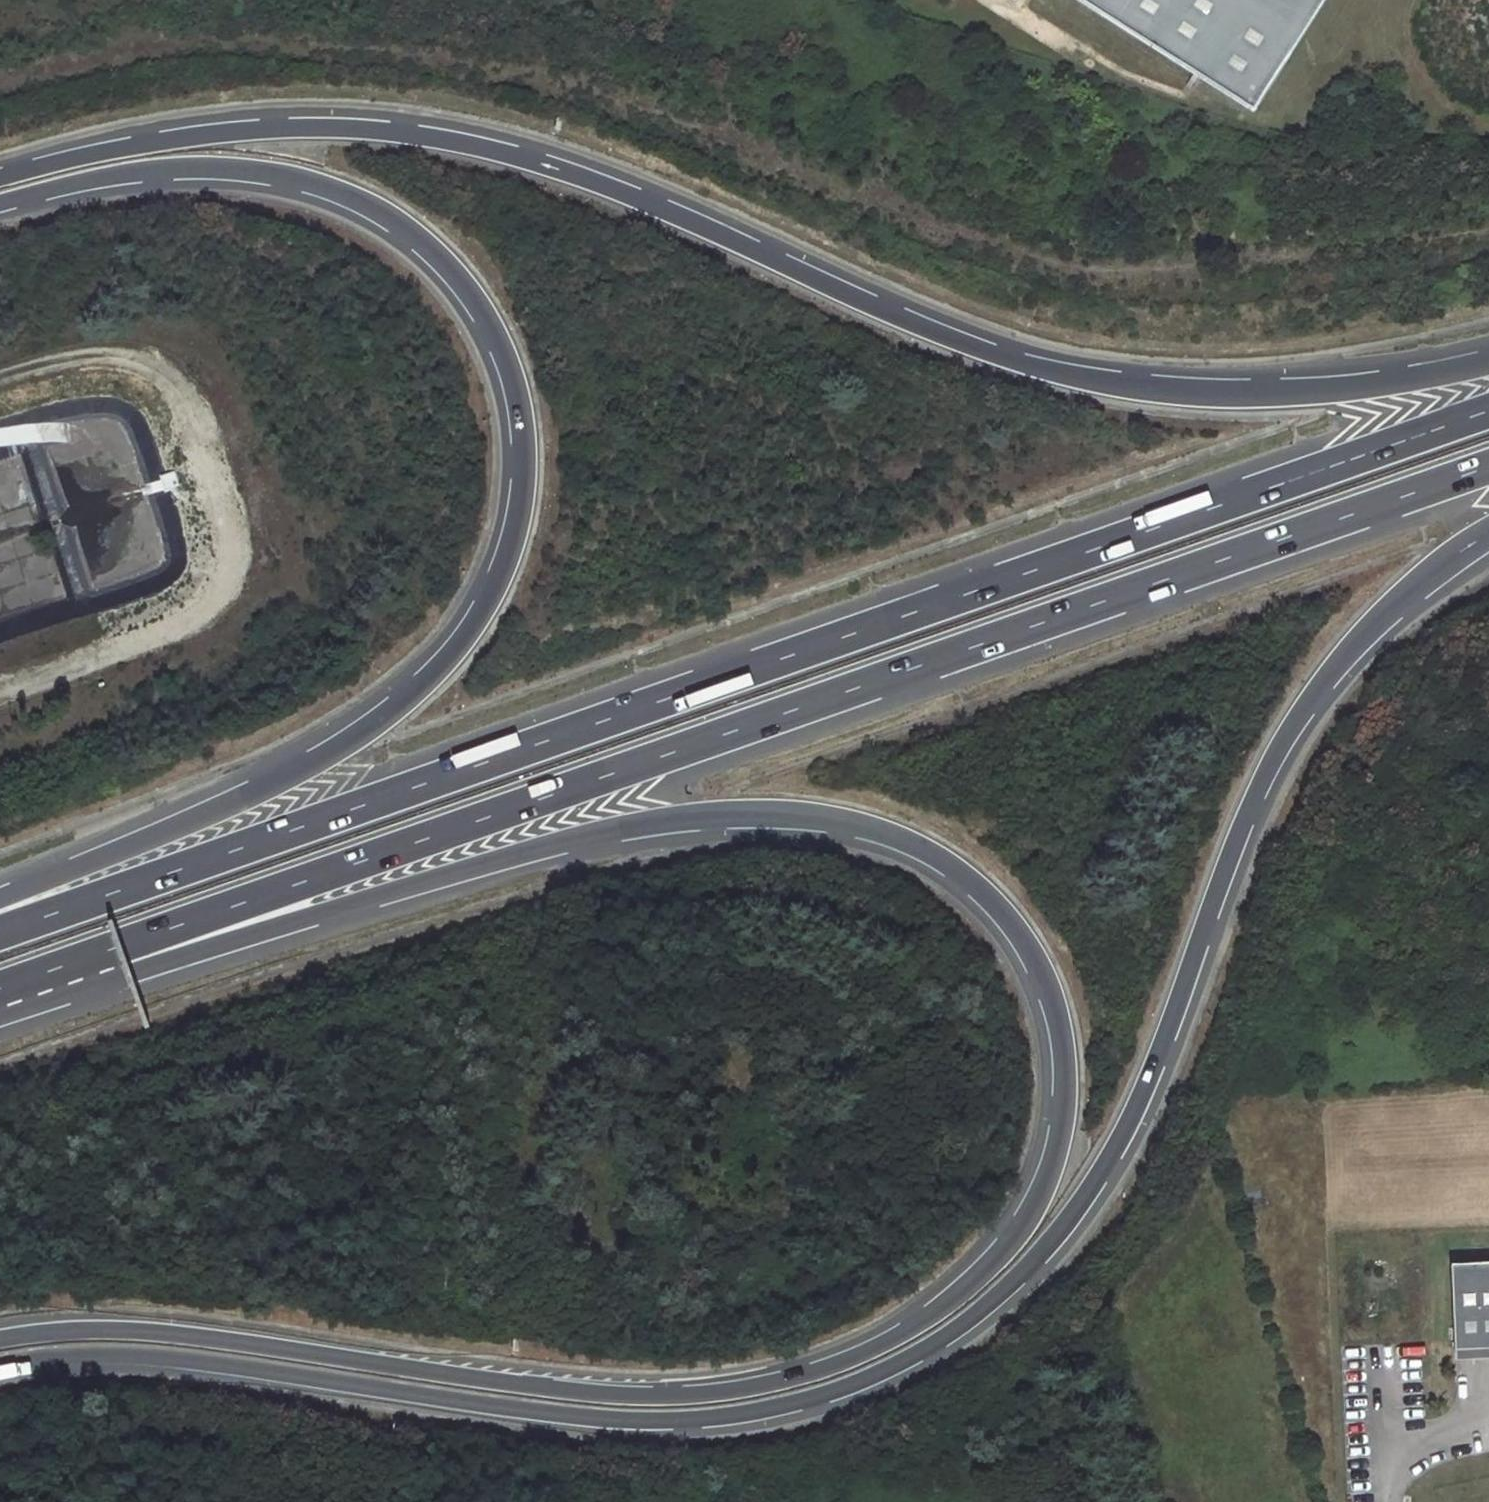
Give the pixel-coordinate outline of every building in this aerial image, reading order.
[(1254,114),(1326,0),(1075,0),(1254,114)] [(1452,1268),(1454,1357),(1488,1356),(1488,1266),(1452,1268)]
